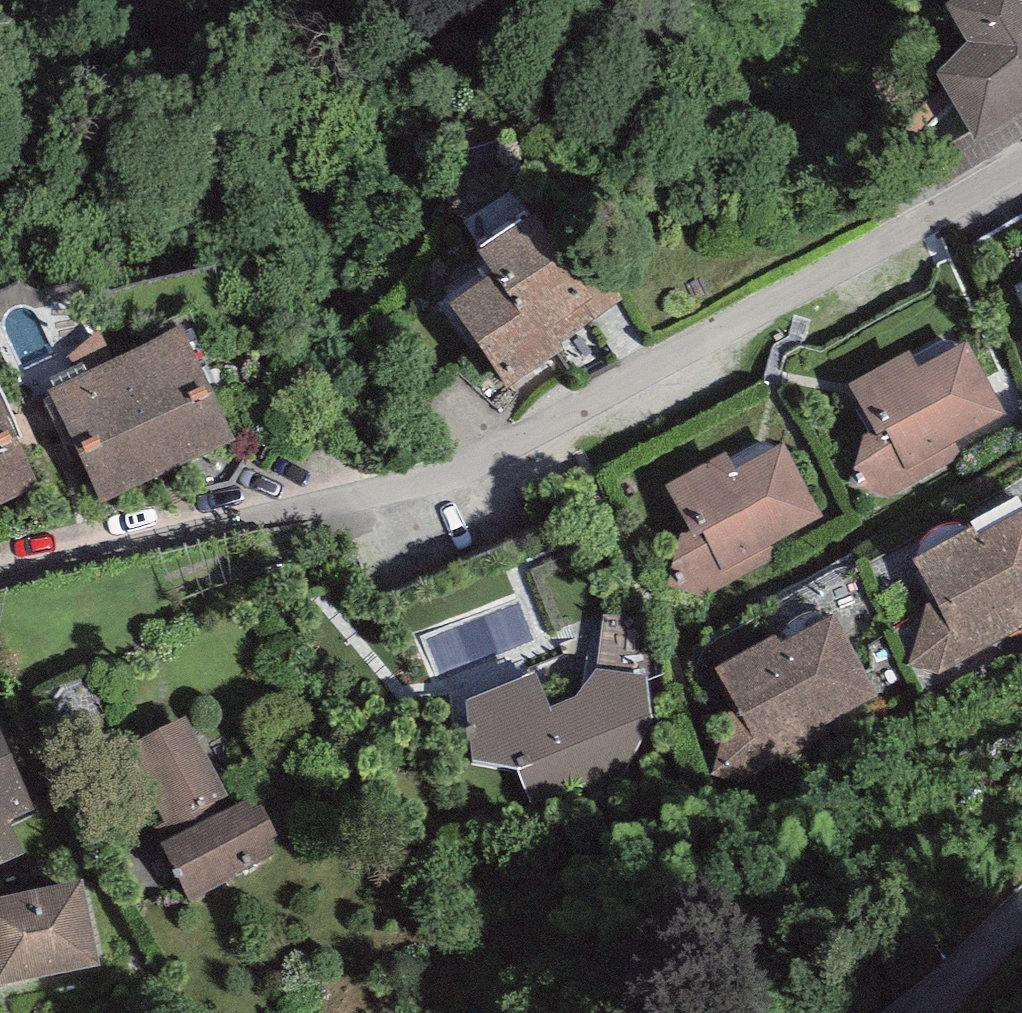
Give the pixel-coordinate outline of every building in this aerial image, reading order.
[(945,3),(968,42),(937,73),(977,144),(1021,114),(1021,0),(950,0),(945,3)] [(535,213),(478,250),(493,273),(544,351),(557,343),(625,298),(597,255),(573,271),(535,213)] [(544,351),(493,273),(449,302),(506,389),(563,352),(557,343),(544,351)] [(115,355),(170,470),(237,438),(183,324),(115,355)] [(910,350),(847,384),(873,430),(864,434),(855,470),(862,471),(874,492),(891,497),(963,457),(955,440),(1007,413),(969,340),(918,366),(910,350)] [(170,470),(115,355),(49,386),(103,501),(170,470)] [(40,484),(0,399),(0,503),(40,484)] [(727,451),(664,484),(690,531),(681,534),(672,570),(679,571),(691,592),(708,597),(780,557),(772,541),(821,515),(783,442),(735,466),(727,451)] [(976,536),(1021,618),(1021,617),(1021,510),(976,536)] [(971,526),(913,558),(934,599),(926,602),(908,665),(938,675),(1021,629),(1021,618),(976,536),(971,526)] [(780,642),(824,725),(878,697),(834,614),(780,642)] [(824,725),(780,642),(776,635),(716,669),(735,707),(730,710),(710,775),(751,786),(764,767),(828,736),(824,725)] [(535,672),(467,699),(471,760),(518,769),(533,805),(629,766),(654,720),(648,675),(596,668),(578,695),(549,706),(535,672)] [(186,715),(123,749),(165,829),(229,795),(186,715)] [(26,855),(12,824),(37,813),(0,731),(0,866),(26,855)] [(244,801),(161,843),(190,899),(275,854),(269,840),(279,836),(263,806),(250,811),(244,801)] [(0,897),(0,984),(100,965),(83,880),(0,897)]
